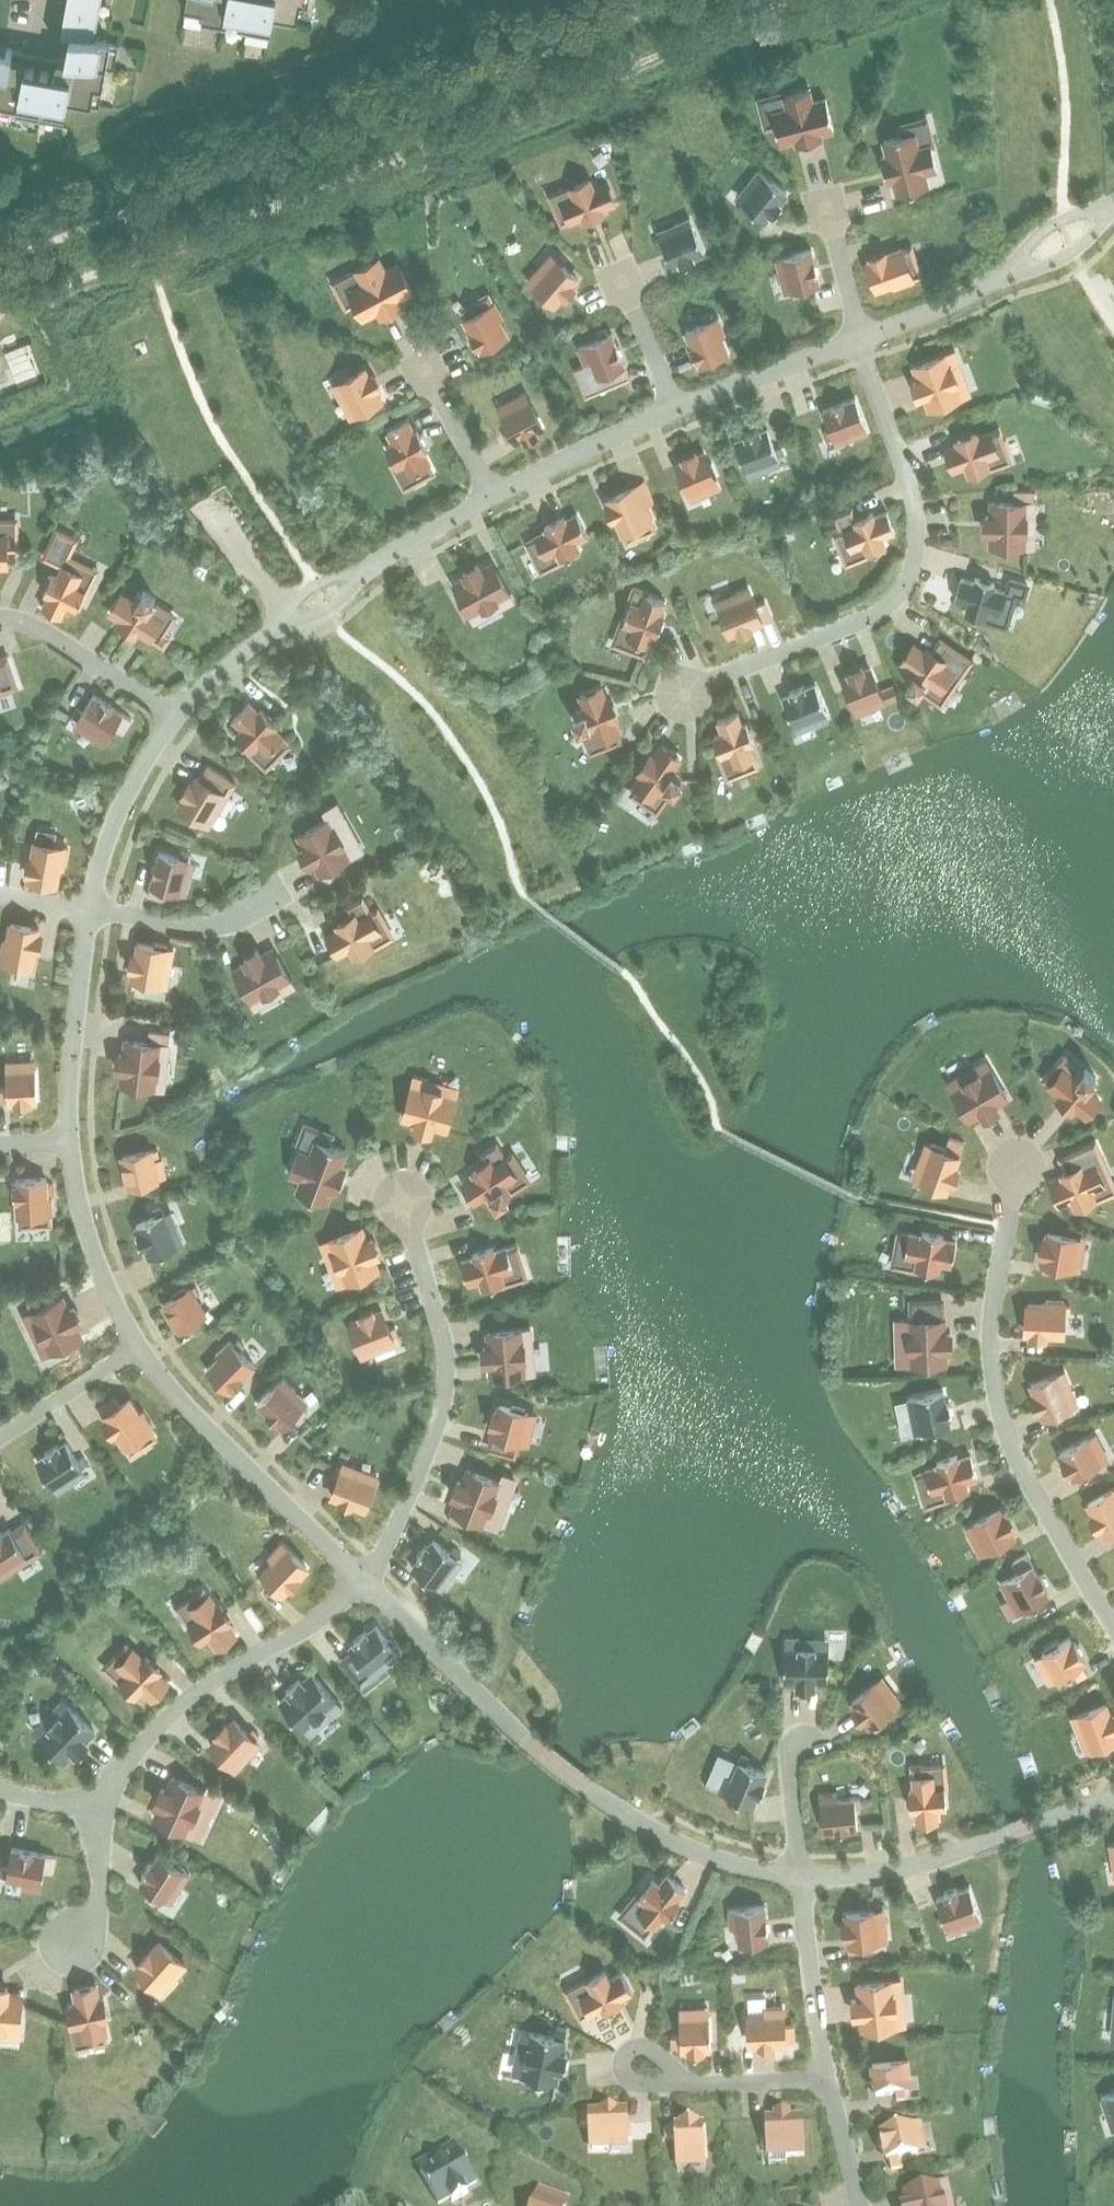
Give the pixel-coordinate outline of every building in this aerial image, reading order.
[(61,34),(68,35),(64,59),(57,57),(54,73),(24,67),(26,60),(9,57),(10,49),(0,47),(0,105),(16,108),(14,115),(62,124),(66,100),(96,106),(104,66),(112,68),(116,45),(89,40),(96,0),(67,0),(61,34)] [(238,0),(186,0),(183,13),(202,16),(201,24),(233,30),(238,0)] [(233,30),(269,36),(271,20),(295,25),(299,6),(305,7),(306,0),(238,0),(233,30)] [(811,102),(808,89),(784,95),(787,108),(771,112),(772,113),(763,115),(766,126),(774,124),(779,142),(795,138),(796,145),(821,138),(819,132),(833,128),(825,98),(811,102)] [(902,135),(883,140),(887,155),(881,157),(881,158),(887,181),(893,180),(897,194),(927,186),(923,172),(937,169),(930,144),(917,148),(913,132),(912,132),(910,124),(899,127),(902,135)] [(744,212),(748,207),(761,217),(764,220),(770,213),(772,215),(781,205),(778,203),(786,193),(757,170),(747,184),(752,188),(741,201),(741,202),(737,207),(744,212)] [(605,183),(593,189),(589,180),(571,187),(575,196),(562,201),(566,211),(558,214),(562,223),(570,220),(570,221),(583,215),(584,219),(591,217),(597,214),(602,212),(601,208),(613,203),(610,196),(611,196),(609,190),(608,190),(605,183)] [(659,237),(660,238),(654,240),(657,248),(663,246),(666,252),(671,265),(679,262),(681,264),(693,259),(692,257),(703,252),(689,218),(673,224),(676,231),(659,237)] [(866,261),(877,289),(894,283),(896,287),(913,281),(913,279),(919,277),(916,269),(909,271),(901,248),(885,254),(885,252),(870,258),(870,259),(866,261)] [(820,283),(811,249),(775,258),(780,275),(786,274),(793,297),(801,295),(799,288),(820,283)] [(538,266),(527,280),(554,304),(563,294),(565,296),(574,286),(571,284),(574,281),(577,277),(561,263),(566,258),(559,253),(555,258),(554,257),(543,271),(538,266)] [(378,258),(356,270),(362,282),(348,289),(348,290),(340,294),(346,304),(354,300),(363,317),(377,309),(380,315),(402,303),(399,298),(411,291),(397,263),(384,270),(378,258)] [(481,350),(507,336),(499,320),(503,318),(494,301),(492,302),(490,296),(482,301),(485,306),(464,317),(471,332),(469,333),(477,348),(479,347),(481,350)] [(707,321),(685,330),(692,346),(689,346),(696,361),(698,361),(699,365),(727,353),(720,336),(725,334),(717,317),(716,317),(713,311),(705,315),(707,321)] [(577,347),(584,363),(590,361),(597,377),(600,383),(608,379),(606,374),(625,365),(611,333),(577,347)] [(0,357),(0,384),(3,395),(26,387),(14,352),(0,357)] [(946,355),(913,367),(918,380),(913,382),(918,397),(923,395),(928,408),(961,395),(951,368),(959,365),(954,352),(946,355)] [(346,399),(340,402),(349,417),(381,400),(375,389),(378,387),(372,376),(369,377),(364,369),(346,379),(343,373),(335,377),(338,383),(346,399)] [(855,398),(822,410),(829,429),(823,431),(826,439),(832,437),(832,438),(848,432),(851,437),(868,432),(855,398)] [(502,413),(510,429),(502,434),(506,443),(515,438),(516,440),(523,436),(524,439),(536,432),(534,430),(541,426),(527,400),(502,413)] [(406,421),(387,431),(393,443),(385,448),(395,466),(403,461),(410,473),(420,468),(424,475),(432,471),(428,463),(429,463),(423,451),(426,449),(417,431),(413,433),(406,421)] [(746,436),(734,441),(747,475),(763,469),(761,463),(778,457),(777,456),(784,454),(780,446),(774,448),(767,429),(758,432),(757,429),(745,434),(746,436)] [(958,444),(945,449),(950,461),(953,470),(966,465),(969,474),(973,473),(974,476),(986,471),(985,468),(988,467),(985,458),(998,453),(990,432),(977,437),(976,433),(956,440),(958,444)] [(684,461),(677,464),(689,492),(706,485),(710,492),(718,489),(715,481),(714,477),(716,476),(711,463),(708,465),(703,452),(696,456),(695,453),(683,458),(684,461)] [(645,482),(606,499),(608,503),(606,504),(613,518),(614,517),(621,532),(654,517),(647,502),(653,499),(645,482)] [(1035,489),(1026,489),(1026,492),(1026,503),(1034,503),(1035,489)] [(989,515),(984,515),(984,532),(989,532),(989,545),(1025,546),(1026,516),(1034,516),(1034,503),(1026,503),(1026,492),(1011,492),(1011,502),(990,502),(989,515)] [(850,509),(837,515),(842,528),(842,529),(834,532),(838,541),(846,538),(850,549),(863,544),(866,553),(870,551),(871,554),(884,549),(882,546),(886,545),(882,536),(895,531),(886,510),(874,516),(872,511),(854,519),(850,509)] [(534,537),(527,541),(531,550),(539,546),(544,556),(556,550),(560,558),(564,556),(565,559),(577,553),(576,550),(579,549),(574,540),(586,534),(576,515),(564,521),(562,517),(544,526),(546,530),(534,536),(534,537)] [(73,560),(65,557),(73,539),(54,530),(42,557),(60,565),(55,576),(51,575),(42,593),(46,595),(41,607),(61,617),(66,604),(75,608),(77,605),(79,606),(85,594),(82,593),(84,589),(75,585),(81,573),(70,568),(73,560)] [(7,565),(7,547),(15,547),(15,534),(0,534),(0,565),(7,565)] [(465,577),(453,583),(471,615),(496,601),(500,609),(512,602),(508,595),(509,595),(495,570),(491,563),(480,569),(477,565),(463,572),(465,577)] [(960,577),(954,599),(967,602),(964,612),(968,613),(967,616),(980,619),(981,616),(984,618),(987,608),(1000,612),(1006,591),(993,587),(994,583),(974,577),(973,581),(960,577)] [(1009,579),(1006,591),(1024,596),(1028,585),(1010,579),(1009,579)] [(734,600),(718,606),(724,620),(729,633),(738,630),(739,633),(750,628),(749,625),(761,621),(761,620),(771,616),(765,601),(755,605),(748,587),(732,593),(734,600)] [(664,600),(635,589),(623,621),(632,625),(627,638),(637,642),(634,649),(644,653),(647,645),(648,645),(652,633),(656,634),(664,615),(659,613),(664,600)] [(114,606),(110,612),(121,619),(119,623),(135,634),(138,630),(149,637),(156,641),(164,646),(169,637),(162,633),(155,628),(160,619),(149,612),(154,604),(152,603),(155,598),(143,590),(140,595),(138,593),(132,602),(121,594),(117,600),(116,600),(113,605),(114,606)] [(909,679),(906,684),(917,692),(920,687),(923,689),(928,681),(939,689),(951,672),(959,677),(970,660),(946,644),(937,656),(927,649),(924,652),(913,645),(909,651),(908,650),(905,655),(905,656),(901,662),(912,670),(907,677),(909,679)] [(7,683),(10,689),(18,686),(7,655),(0,657),(0,685),(7,683)] [(850,675),(843,678),(854,706),(874,698),(877,706),(884,703),(880,695),(881,695),(878,690),(870,667),(862,670),(861,667),(849,672),(850,675)] [(790,716),(784,719),(787,727),(793,724),(794,725),(810,718),(812,724),(829,718),(815,684),(803,689),(802,686),(790,691),(791,693),(782,697),(790,716)] [(892,684),(878,690),(881,695),(880,695),(884,703),(897,698),(892,684)] [(587,693),(581,695),(585,708),(577,712),(578,714),(572,716),(578,729),(583,727),(584,730),(593,726),(598,739),(607,735),(610,743),(620,739),(617,731),(612,719),(616,717),(612,707),(609,699),(605,700),(600,688),(593,690),(587,692),(587,693)] [(76,708),(71,716),(77,719),(77,720),(91,729),(88,735),(103,744),(113,727),(122,733),(131,719),(122,713),(93,694),(82,712),(76,708)] [(242,728),(235,735),(250,750),(257,743),(266,752),(274,744),(280,750),(287,743),(281,737),(282,737),(272,727),(275,724),(261,710),(258,713),(248,703),(232,719),(242,728)] [(722,732),(712,736),(720,755),(729,752),(734,764),(745,760),(748,767),(758,764),(750,743),(754,742),(746,723),(742,724),(737,712),(717,720),(722,732)] [(643,773),(635,785),(630,792),(639,797),(643,791),(652,797),(660,786),(668,791),(669,789),(674,792),(682,780),(677,777),(679,775),(671,769),(679,758),(673,754),(668,750),(662,746),(654,757),(650,755),(639,771),(643,773)] [(185,795),(179,806),(206,823),(215,808),(209,804),(221,784),(227,787),(232,780),(207,765),(199,779),(196,777),(191,785),(189,783),(182,794),(185,795)] [(328,818),(329,819),(340,813),(335,805),(324,812),(328,819),(328,818)] [(320,873),(325,882),(339,874),(334,864),(349,856),(329,819),(328,818),(328,819),(297,836),(304,848),(300,850),(307,864),(312,861),(319,873),(320,873)] [(29,873),(28,878),(58,883),(61,865),(65,866),(69,847),(64,846),(65,838),(59,837),(58,845),(34,841),(31,858),(29,857),(26,873),(29,873)] [(149,885),(150,885),(147,895),(163,900),(166,889),(185,895),(189,878),(183,876),(187,859),(189,853),(180,850),(179,857),(158,851),(155,863),(149,885)] [(334,947),(338,953),(349,946),(354,955),(371,945),(366,937),(378,930),(373,921),(380,917),(376,908),(368,912),(361,899),(348,906),(353,915),(337,924),(339,928),(330,933),(327,935),(331,941),(330,942),(333,947),(334,947)] [(0,953),(0,959),(3,959),(2,966),(11,968),(12,961),(33,965),(36,948),(38,949),(41,933),(39,932),(40,928),(10,923),(7,941),(2,940),(0,953)] [(154,947),(137,944),(135,956),(132,956),(130,968),(133,968),(132,974),(131,977),(151,981),(150,987),(159,989),(160,982),(163,965),(170,966),(172,950),(166,949),(167,945),(155,943),(154,947)] [(245,962),(234,969),(251,1001),(278,986),(282,993),(294,987),(289,979),(290,979),(272,948),(260,954),(258,950),(243,958),(245,962)] [(118,1053),(116,1070),(121,1071),(120,1084),(156,1088),(159,1059),(167,1060),(169,1046),(168,1046),(169,1033),(162,1032),(150,1031),(148,1043),(125,1040),(123,1054),(118,1053)] [(977,1074),(952,1089),(969,1119),(981,1113),(984,1117),(997,1109),(995,1105),(998,1103),(1007,1098),(989,1067),(984,1060),(972,1067),(977,1074)] [(1049,1072),(1043,1079),(1049,1085),(1059,1093),(1057,1097),(1072,1109),(1075,1106),(1085,1115),(1090,1109),(1090,1110),(1094,1105),(1094,1104),(1098,1099),(1088,1090),(1094,1083),(1092,1081),(1095,1077),(1085,1068),(1081,1072),(1079,1070),(1073,1077),(1062,1069),(1056,1077),(1049,1072)] [(37,1100),(35,1069),(5,1071),(6,1090),(0,1090),(0,1100),(7,1100),(7,1102),(15,1101),(15,1104),(29,1103),(29,1100),(37,1100)] [(428,1080),(415,1076),(412,1085),(412,1084),(403,1118),(416,1122),(415,1127),(430,1131),(431,1126),(445,1130),(454,1096),(426,1088),(428,1080)] [(301,1178),(296,1191),(326,1202),(331,1188),(337,1191),(346,1167),(339,1165),(345,1150),(327,1143),(330,1135),(320,1131),(316,1139),(310,1154),(297,1149),(289,1173),(301,1178)] [(949,1138),(944,1151),(958,1157),(963,1143),(949,1138)] [(1102,1161),(1094,1142),(1067,1154),(1073,1169),(1061,1174),(1063,1178),(1051,1183),(1054,1190),(1053,1190),(1056,1196),(1059,1202),(1072,1197),(1075,1206),(1078,1205),(1079,1207),(1092,1202),(1091,1199),(1093,1198),(1090,1189),(1102,1184),(1098,1174),(1105,1171),(1101,1162),(1102,1161)] [(475,1175),(464,1183),(468,1189),(467,1189),(470,1195),(471,1194),(475,1200),(486,1193),(492,1201),(494,1200),(497,1204),(509,1197),(506,1192),(508,1190),(503,1182),(514,1175),(508,1166),(516,1162),(510,1153),(507,1155),(499,1143),(483,1153),(489,1162),(473,1172),(475,1175)] [(919,1160),(925,1162),(919,1179),(917,1185),(925,1188),(927,1182),(946,1189),(949,1180),(952,1181),(956,1170),(954,1169),(958,1157),(944,1151),(924,1144),(919,1160)] [(151,1150),(122,1157),(128,1185),(157,1178),(153,1159),(159,1158),(157,1149),(151,1151),(151,1150)] [(16,1199),(18,1216),(42,1215),(42,1223),(49,1223),(48,1214),(52,1214),(51,1195),(46,1195),(45,1177),(16,1179),(16,1183),(13,1183),(15,1199),(16,1199)] [(149,1256),(183,1242),(177,1226),(170,1228),(161,1206),(153,1210),(155,1216),(136,1224),(140,1232),(137,1233),(142,1246),(145,1245),(149,1256)] [(334,1254),(344,1281),(377,1268),(373,1255),(377,1253),(372,1238),(367,1240),(362,1228),(329,1240),(329,1241),(321,1244),(326,1257),(334,1254)] [(917,1257),(915,1267),(936,1271),(937,1261),(951,1264),(955,1242),(941,1239),(942,1235),(922,1231),(921,1236),(908,1233),(908,1234),(899,1232),(897,1242),(906,1244),(904,1255),(917,1257)] [(1071,1267),(1076,1238),(1046,1233),(1045,1241),(1042,1240),(1039,1253),(1042,1254),(1041,1261),(1043,1262),(1041,1271),(1051,1273),(1053,1264),(1071,1267)] [(474,1257),(461,1261),(467,1282),(480,1278),(483,1288),(503,1282),(500,1272),(513,1269),(510,1258),(518,1255),(515,1246),(507,1248),(506,1247),(493,1251),(492,1247),(472,1253),(474,1257)] [(194,1285),(189,1288),(193,1295),(199,1292),(194,1285)] [(174,1297),(163,1304),(179,1328),(204,1312),(199,1305),(193,1295),(189,1288),(185,1290),(183,1287),(172,1294),(174,1297)] [(30,1313),(22,1316),(28,1329),(36,1325),(49,1351),(81,1336),(75,1324),(80,1321),(73,1306),(68,1308),(62,1296),(41,1306),(35,1295),(24,1301),(30,1313)] [(909,1320),(910,1363),(946,1362),(945,1348),(950,1348),(950,1332),(945,1332),(944,1319),(942,1319),(942,1299),(910,1300),(911,1320),(909,1320)] [(1045,1304),(1026,1303),(1025,1333),(1030,1333),(1030,1336),(1045,1336),(1046,1334),(1062,1335),(1064,1310),(1070,1311),(1070,1302),(1064,1302),(1064,1300),(1045,1299),(1045,1304)] [(361,1318),(349,1323),(362,1356),(378,1350),(376,1344),(392,1337),(398,1335),(395,1326),(389,1329),(381,1310),(373,1313),(372,1311),(360,1315),(361,1318)] [(489,1371),(489,1374),(524,1372),(523,1343),(531,1342),(530,1329),(522,1329),(486,1331),(487,1338),(487,1345),(482,1345),(483,1361),(488,1361),(489,1371)] [(241,1342),(235,1336),(230,1341),(229,1340),(216,1353),(219,1357),(206,1370),(228,1391),(231,1387),(232,1389),(244,1377),(242,1376),(254,1364),(237,1347),(241,1342)] [(1070,1387),(1064,1371),(1030,1384),(1035,1396),(1032,1397),(1036,1409),(1039,1408),(1042,1416),(1061,1409),(1064,1415),(1072,1412),(1069,1406),(1070,1406),(1064,1389),(1070,1387)] [(295,1389),(282,1377),(257,1403),(282,1428),(296,1413),(301,1418),(307,1411),(290,1394),(295,1389)] [(945,1403),(943,1390),(907,1398),(910,1415),(917,1413),(920,1431),(921,1430),(922,1437),(931,1435),(929,1429),(950,1424),(948,1415),(951,1415),(948,1402),(945,1403)] [(114,1434),(116,1432),(125,1446),(143,1435),(146,1440),(153,1435),(150,1430),(154,1427),(144,1411),(140,1414),(130,1399),(120,1405),(115,1396),(100,1406),(106,1414),(104,1415),(107,1419),(105,1420),(114,1434)] [(494,1406),(489,1419),(492,1420),(489,1427),(491,1428),(485,1442),(509,1451),(515,1437),(517,1438),(527,1411),(523,1410),(525,1406),(512,1401),(511,1405),(499,1400),(497,1407),(494,1406)] [(1069,1471),(1073,1478),(1100,1464),(1090,1444),(1097,1440),(1094,1434),(1087,1438),(1086,1437),(1059,1451),(1062,1458),(1060,1460),(1066,1472),(1069,1471)] [(47,1454),(36,1460),(56,1491),(71,1482),(67,1476),(82,1466),(87,1463),(82,1456),(77,1459),(66,1441),(58,1446),(57,1444),(45,1451),(47,1454)] [(944,1487),(947,1496),(967,1490),(964,1481),(977,1477),(970,1455),(957,1460),(956,1455),(936,1461),(937,1466),(924,1470),(925,1470),(917,1473),(920,1483),(928,1480),(931,1491),(944,1487)] [(338,1477),(331,1496),(363,1508),(369,1493),(372,1494),(377,1481),(374,1480),(376,1475),(360,1469),(358,1475),(342,1469),(335,1467),(332,1475),(338,1477)] [(447,1519),(457,1523),(461,1513),(484,1522),(499,1483),(499,1482),(467,1469),(462,1482),(457,1480),(451,1495),(456,1497),(451,1509),(451,1510),(447,1519)] [(499,1483),(511,1488),(514,1480),(502,1475),(501,1478),(499,1482),(499,1483)] [(1104,1533),(1113,1528),(1113,1488),(1087,1504),(1094,1515),(1091,1516),(1097,1527),(1100,1525),(1104,1533)] [(976,1530),(986,1549),(1012,1535),(1009,1528),(1012,1527),(1005,1515),(1003,1516),(999,1510),(973,1524),(965,1528),(969,1534),(976,1530)] [(24,1523),(11,1531),(9,1528),(1,1533),(0,1531),(0,1578),(14,1568),(11,1563),(31,1550),(34,1555),(42,1551),(24,1523)] [(412,1567),(441,1589),(451,1575),(447,1571),(457,1557),(456,1557),(460,1552),(453,1546),(449,1551),(433,1539),(427,1546),(425,1544),(417,1555),(419,1557),(412,1567)] [(264,1583),(268,1579),(283,1592),(306,1568),(281,1543),(269,1555),(274,1560),(262,1572),(257,1577),(264,1583)] [(1026,1554),(1012,1562),(1018,1572),(1031,1564),(1026,1554)] [(1018,1572),(1000,1583),(1008,1598),(1014,1595),(1023,1610),(1023,1609),(1026,1615),(1034,1611),(1031,1605),(1049,1595),(1044,1587),(1047,1585),(1040,1574),(1038,1575),(1031,1564),(1018,1572)] [(198,1618),(190,1623),(201,1640),(209,1634),(216,1646),(222,1642),(223,1642),(228,1639),(228,1638),(234,1634),(226,1623),(230,1620),(219,1604),(216,1606),(208,1595),(203,1588),(195,1594),(200,1601),(191,1607),(198,1618)] [(353,1653),(341,1663),(358,1683),(383,1663),(387,1668),(401,1657),(397,1652),(399,1650),(392,1640),(389,1642),(378,1628),(368,1636),(366,1634),(356,1642),(358,1644),(351,1650),(353,1653)] [(798,1638),(785,1637),(783,1682),(797,1683),(797,1688),(814,1689),(813,1683),(827,1684),(828,1647),(798,1646),(798,1638)] [(1046,1651),(1042,1653),(1056,1679),(1073,1669),(1078,1678),(1086,1673),(1081,1664),(1083,1663),(1079,1657),(1082,1655),(1075,1643),(1072,1644),(1069,1638),(1057,1644),(1056,1641),(1044,1648),(1046,1651)] [(127,1674),(121,1681),(135,1695),(142,1688),(151,1697),(156,1692),(157,1692),(161,1688),(161,1687),(166,1682),(156,1673),(159,1669),(145,1656),(142,1659),(132,1649),(126,1644),(119,1651),(125,1657),(118,1664),(127,1674)] [(289,1693),(279,1702),(303,1729),(326,1709),(332,1715),(341,1706),(336,1700),(336,1699),(312,1672),(302,1682),(298,1678),(286,1689),(289,1693)] [(892,1706),(875,1683),(851,1701),(856,1707),(853,1709),(861,1720),(864,1718),(868,1724),(870,1723),(876,1731),(884,1725),(878,1717),(892,1706)] [(58,1714),(37,1736),(63,1761),(73,1752),(77,1755),(89,1744),(85,1739),(94,1730),(62,1699),(53,1708),(58,1714)] [(1072,1718),(1078,1733),(1084,1731),(1091,1747),(1093,1753),(1102,1750),(1099,1744),(1113,1738),(1113,1719),(1113,1715),(1110,1716),(1105,1705),(1072,1718)] [(227,1726),(225,1723),(216,1733),(218,1734),(209,1744),(221,1756),(220,1758),(229,1767),(231,1765),(235,1769),(248,1756),(243,1752),(260,1734),(253,1728),(249,1733),(233,1718),(227,1726)] [(718,1752),(705,1784),(718,1790),(752,1804),(757,1793),(759,1794),(765,1782),(762,1781),(765,1772),(746,1764),(749,1758),(741,1754),(738,1760),(718,1752)] [(914,1810),(916,1823),(938,1821),(936,1807),(946,1806),(944,1786),(934,1787),(933,1774),(922,1775),(921,1766),(911,1767),(912,1776),(911,1776),(912,1789),(908,1790),(910,1810),(914,1810)] [(159,1804),(154,1816),(186,1831),(198,1805),(205,1808),(211,1796),(203,1792),(204,1792),(172,1777),(166,1790),(161,1787),(155,1802),(159,1804)] [(836,1793),(818,1794),(822,1827),(822,1831),(857,1827),(855,1806),(861,1806),(860,1797),(854,1798),(854,1797),(836,1799),(836,1793)] [(11,1847),(7,1868),(1,1867),(0,1871),(0,1876),(6,1877),(23,1880),(22,1887),(39,1890),(42,1871),(53,1873),(56,1855),(11,1847)] [(144,1875),(139,1883),(157,1894),(153,1899),(161,1904),(164,1899),(165,1899),(174,1884),(180,1888),(189,1873),(184,1870),(186,1867),(175,1860),(173,1863),(158,1853),(151,1864),(149,1862),(141,1873),(144,1875)] [(676,1899),(684,1888),(667,1874),(659,1885),(651,1879),(638,1895),(646,1901),(637,1911),(646,1918),(640,1925),(648,1931),(653,1925),(654,1925),(663,1915),(666,1918),(679,1902),(676,1899)] [(936,1898),(943,1917),(937,1920),(939,1928),(946,1926),(962,1920),(964,1927),(981,1921),(969,1886),(957,1890),(956,1887),(943,1892),(944,1895),(936,1898)] [(764,1905),(728,1909),(729,1927),(730,1926),(736,1926),(738,1943),(768,1940),(764,1905)] [(854,1912),(842,1914),(845,1943),(875,1940),(874,1919),(882,1918),(881,1911),(873,1912),(872,1910),(868,1911),(867,1908),(854,1910),(854,1912)] [(174,1978),(185,1965),(158,1942),(135,1967),(150,1981),(148,1984),(146,1986),(153,1991),(157,1986),(157,1987),(169,1974),(174,1978)] [(631,1991),(621,1972),(609,1978),(605,1970),(586,1979),(591,1988),(579,1994),(584,2004),(577,2008),(581,2017),(589,2013),(589,2014),(601,2007),(603,2011),(622,2001),(619,1998),(631,1991)] [(860,2014),(861,2027),(896,2024),(893,1995),(902,1994),(900,1980),(892,1981),(857,1985),(858,1998),(853,1999),(854,2015),(860,2014)] [(95,2033),(97,2041),(107,2039),(105,2031),(102,2018),(106,2017),(102,1997),(98,1998),(95,1985),(88,1987),(88,1986),(81,1987),(81,1988),(74,1990),(77,2003),(68,2005),(69,2008),(66,2008),(69,2022),(72,2021),(72,2024),(82,2022),(85,2035),(95,2033)] [(18,2029),(20,1993),(7,1992),(7,1987),(0,1987),(0,2027),(18,2029)] [(748,2015),(742,2015),(742,2024),(749,2024),(750,2044),(784,2042),(784,2041),(794,2041),(793,2023),(783,2024),(782,2007),(765,2007),(765,1997),(748,1997),(748,2015)] [(710,2047),(709,2016),(679,2018),(680,2037),(670,2037),(670,2047),(680,2046),(680,2048),(688,2048),(688,2051),(702,2051),(702,2047),(710,2047)] [(529,2032),(521,2030),(518,2043),(527,2045),(520,2075),(556,2082),(559,2069),(564,2070),(567,2053),(562,2052),(565,2039),(529,2031),(529,2032)] [(907,2060),(872,2063),(873,2076),(870,2076),(871,2089),(874,2088),(875,2097),(895,2095),(896,2102),(904,2101),(904,2094),(902,2077),(909,2076),(907,2060)] [(1100,2096),(1106,2112),(1112,2110),(1113,2116),(1113,2091),(1100,2096)] [(590,2114),(579,2114),(579,2125),(590,2125),(591,2149),(608,2148),(608,2142),(625,2141),(632,2140),(631,2132),(625,2132),(624,2112),(590,2114)] [(785,2149),(785,2156),(802,2155),(800,2119),(788,2120),(788,2117),(775,2117),(775,2120),(766,2121),(767,2141),(761,2141),(761,2150),(767,2149),(768,2150),(785,2149)] [(674,2139),(675,2158),(704,2156),(703,2126),(695,2126),(695,2123),(681,2124),(681,2127),(673,2127),(673,2129),(664,2130),(664,2139),(674,2139)] [(893,2131),(881,2134),(883,2141),(879,2142),(883,2156),(885,2155),(887,2162),(917,2156),(913,2135),(921,2134),(919,2127),(911,2128),(911,2127),(906,2128),(906,2125),(893,2128),(893,2131)] [(454,2144),(442,2151),(446,2158),(420,2173),(438,2204),(450,2198),(452,2203),(467,2194),(465,2190),(476,2183),(458,2151),(454,2144)] [(941,2201),(950,2199),(947,2185),(938,2187),(904,2194),(907,2205),(943,2205),(941,2201)] [(537,2198),(534,2205),(559,2205),(537,2198)]
